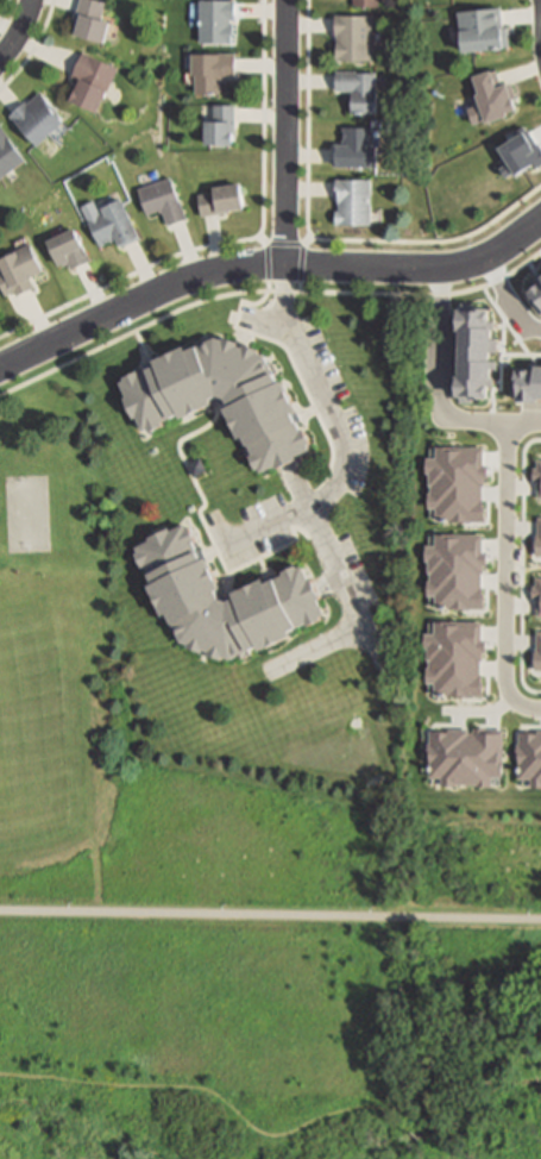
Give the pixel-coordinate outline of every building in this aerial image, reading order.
[(69,24),(75,0),(90,0),(103,4),(99,23),(105,24),(99,48),(70,39),(74,25),(69,24)] [(350,8),(350,0),(375,0),(375,8),(350,8)] [(195,46),(195,1),(232,1),(232,46),(195,46)] [(498,8),(501,29),(505,27),(508,50),(501,51),(457,57),(452,13),(495,8),(498,8)] [(332,15),(369,15),(369,62),(332,63),(332,15)] [(117,68),(94,114),(69,102),(81,76),(70,71),(81,50),(92,55),(117,68)] [(234,55),(234,79),(221,79),(220,98),(190,98),(191,74),(187,74),(187,57),(191,57),(191,54),(221,55),(234,55)] [(372,93),(372,114),(348,114),(348,93),(333,93),(332,73),(372,73),(372,93)] [(44,94),(67,120),(36,148),(13,121),(8,115),(23,102),(25,105),(40,90),(44,94)] [(232,105),(232,134),(227,134),(227,150),(200,150),(201,124),(205,124),(205,105),(232,105)] [(6,175),(0,180),(0,123),(8,133),(27,159),(6,175)] [(370,129),(370,148),(373,148),(373,171),(370,171),(339,171),(329,171),(329,146),(339,146),(338,129),(370,129)] [(178,202),(184,220),(165,227),(159,209),(145,214),(136,190),(169,178),(178,202)] [(370,180),(369,227),(335,227),(331,227),(331,213),(335,213),(335,195),(331,195),(331,180),(335,180),(370,180)] [(213,217),(199,219),(195,196),(209,194),(208,189),(237,186),(241,212),(213,217)] [(119,201),(137,240),(117,249),(112,239),(96,246),(84,220),(100,213),(99,211),(119,201)] [(87,255),(90,264),(71,272),(68,263),(54,269),(43,244),(76,230),(87,255)] [(4,296),(0,289),(0,261),(31,245),(44,270),(30,277),(34,287),(15,296),(14,293),(10,295),(10,294),(4,296)] [(528,284),(540,275),(540,302),(528,284)] [(490,309),(489,395),(457,394),(458,309),(490,309)] [(268,358),(258,355),(259,352),(246,345),(245,349),(239,346),(239,344),(226,339),(224,343),(216,339),(189,352),(187,347),(156,362),(158,367),(141,375),(140,371),(126,378),(127,382),(122,383),(130,399),(127,400),(136,420),(138,419),(145,433),(151,430),(152,433),(165,426),(164,424),(182,416),(183,419),(216,405),(214,401),(219,397),(227,401),(229,408),(226,411),(240,440),(244,439),(253,456),(251,458),(258,472),(260,471),(263,475),(277,468),(279,471),(289,466),(297,462),(300,461),(300,458),(314,452),(310,447),(313,446),(306,432),(302,433),(300,425),(302,424),(284,383),(281,384),(268,358)] [(518,367),(540,367),(540,400),(518,400),(518,367)] [(484,520),(467,520),(467,522),(457,521),(457,520),(432,520),(432,490),(436,490),(436,485),(429,485),(430,457),(440,457),(440,447),(485,447),(485,464),(486,464),(486,476),(483,476),(483,482),(485,482),(485,502),(484,502),(484,520)] [(304,568),(301,569),(298,566),(284,574),(287,577),(268,585),(266,581),(235,595),(238,600),(231,603),(221,601),(220,596),(225,594),(208,558),(206,559),(199,545),(201,544),(193,527),(190,528),(188,524),(174,531),(172,527),(150,538),(151,541),(138,547),(140,553),(139,555),(145,569),(147,568),(156,585),(152,588),(165,615),(170,614),(184,644),(190,646),(189,649),(203,653),(205,651),(212,653),(210,656),(225,660),(226,658),(233,660),(262,647),(263,651),(294,635),(292,633),(308,625),(310,627),(326,620),(323,616),(327,615),(321,602),(323,601),(319,591),(315,584),(313,580),(310,581),(304,568)] [(483,608),(467,608),(467,610),(457,610),(457,608),(430,608),(430,578),(435,578),(435,574),(429,574),(429,545),(439,545),(439,535),(485,535),(485,552),(485,564),(482,564),(482,570),(485,570),(485,590),(484,590),(483,608)] [(480,696),(465,696),(465,697),(454,697),(454,696),(428,695),(428,666),(433,666),(433,662),(427,662),(427,633),(436,633),(436,622),(483,622),(483,639),(484,639),(483,652),(479,652),(479,657),(483,657),(483,678),(482,678),(480,696)] [(502,731),(502,746),(503,747),(503,758),(502,757),(502,783),(472,783),(472,778),(467,778),(467,784),(439,784),(439,775),(428,775),(429,728),(446,728),(446,727),(458,728),(458,732),(464,732),(464,728),(484,729),(484,731),(502,731)] [(520,748),(518,748),(518,759),(520,759),(520,785),(540,785),(540,732),(539,732),(539,733),(520,733),(520,748)]
